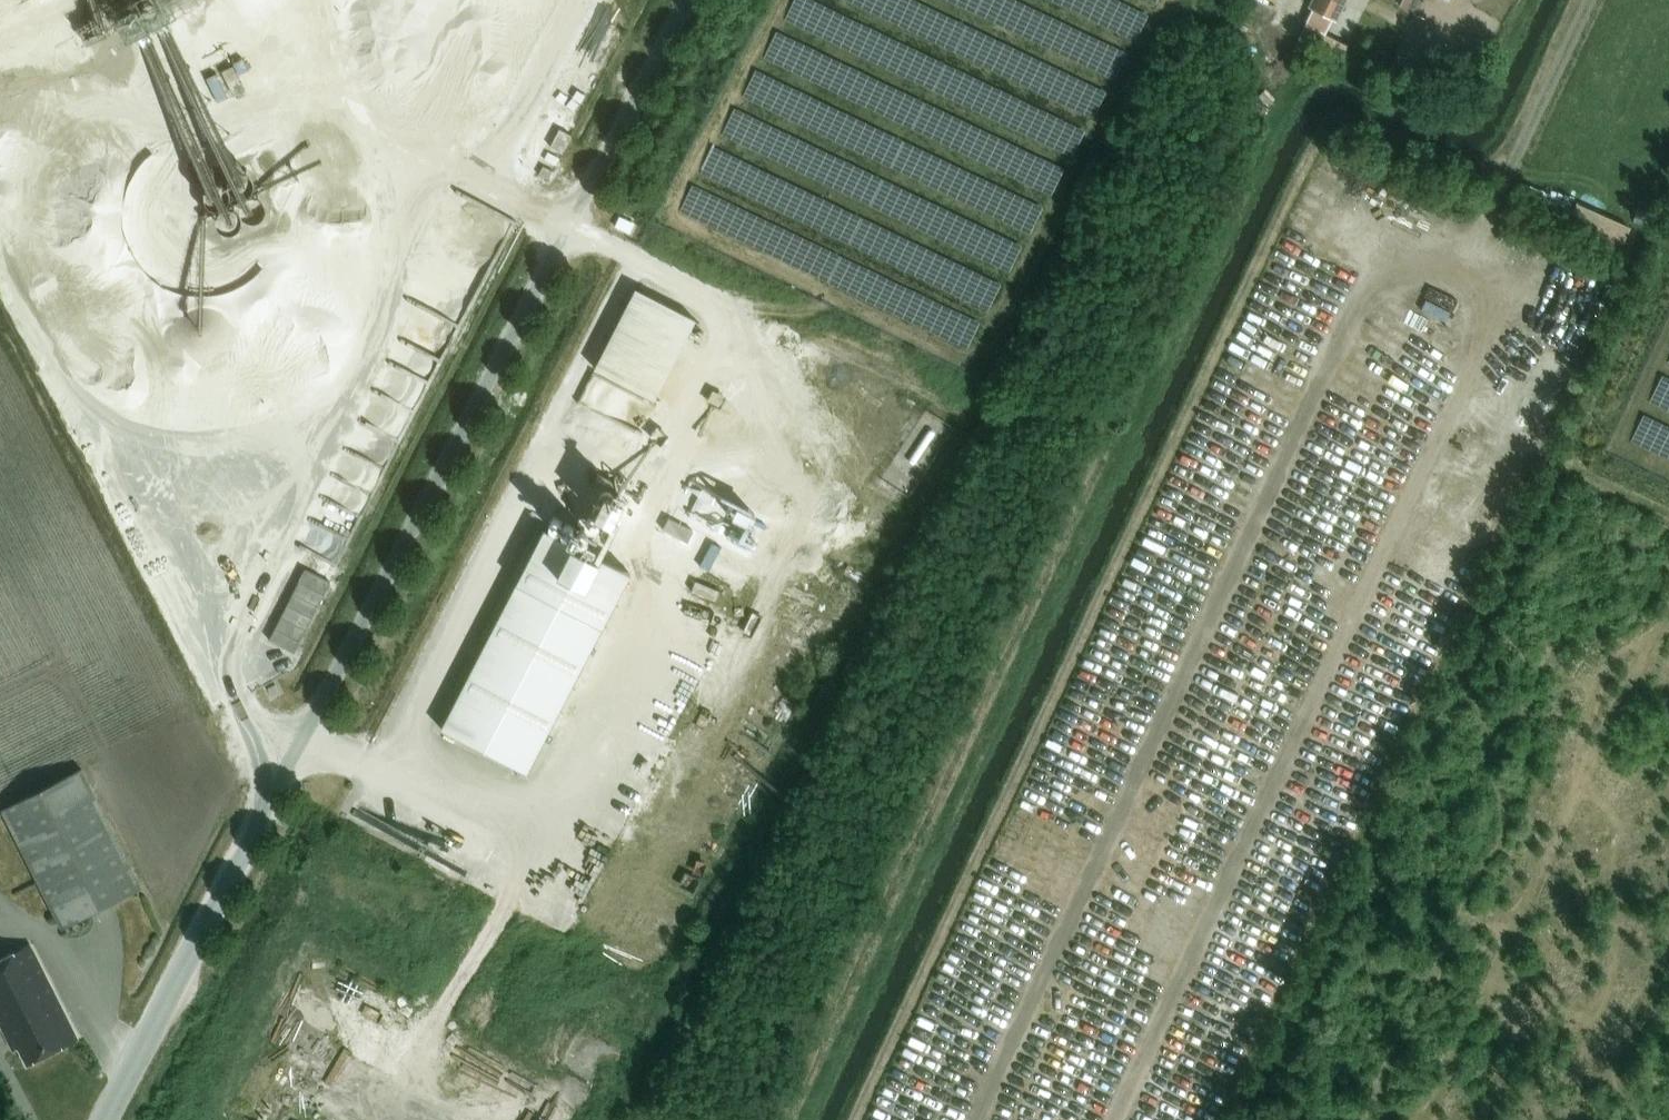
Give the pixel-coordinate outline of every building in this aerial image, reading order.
[(1346,0),(1312,0),(1308,9),(1335,22),(1346,0)] [(1263,30),(1267,24),(1255,18),(1251,24),(1263,30)] [(1341,42),(1305,25),(1296,45),(1332,61),(1341,42)] [(239,62),(208,74),(217,99),(249,87),(239,62)] [(1620,250),(1630,228),(1576,204),(1567,226),(1620,250)] [(628,289),(589,370),(651,400),(691,319),(628,289)] [(594,521),(604,492),(578,483),(568,512),(594,521)] [(545,530),(441,730),(527,774),(631,575),(545,530)] [(302,569),(266,640),(290,652),(326,582),(302,569)] [(60,934),(142,893),(81,774),(0,815),(0,816),(60,934)] [(76,1043),(28,950),(0,964),(0,1022),(15,1051),(18,1050),(28,1068),(76,1043)]
